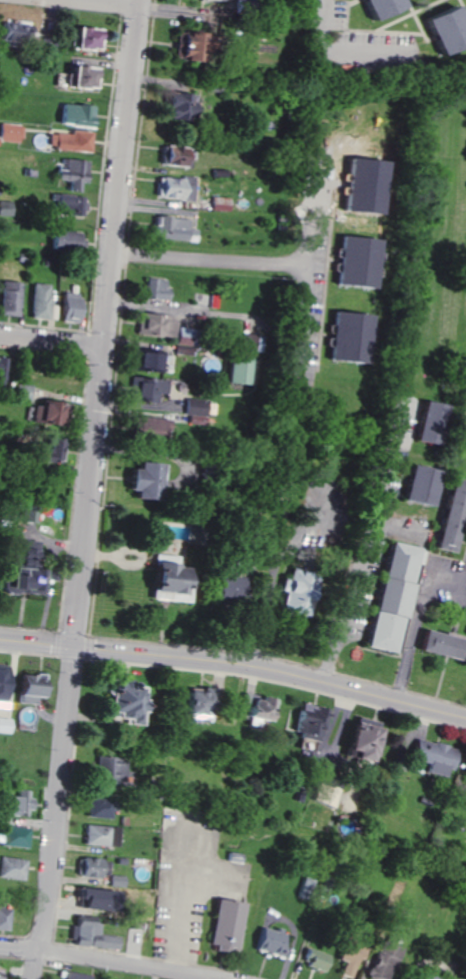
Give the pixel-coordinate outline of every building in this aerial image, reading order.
[(369,20),(360,0),(396,0),(399,5),(369,20)] [(451,6),(465,36),(465,41),(438,57),(421,19),(451,6)] [(0,25),(0,41),(17,37),(14,22),(0,25)] [(197,36),(178,31),(171,55),(190,60),(197,36)] [(96,88),(97,69),(65,67),(64,87),(96,88)] [(190,93),(163,92),(162,119),(189,120),(190,93)] [(93,105),(59,104),(58,126),(92,127),(93,105)] [(0,124),(0,127),(0,141),(22,142),(23,125),(0,124)] [(49,133),(47,148),(89,152),(91,132),(70,130),(69,135),(49,133)] [(183,168),(185,148),(161,145),(158,164),(183,168)] [(193,200),(194,176),(183,176),(183,179),(156,178),(156,199),(193,200)] [(83,216),(84,196),(56,194),(56,214),(83,216)] [(211,210),(229,211),(230,197),(211,197),(211,210)] [(186,240),(186,218),(151,217),(150,239),(186,240)] [(79,232),(50,231),(49,249),(78,250),(79,232)] [(334,284),(339,235),(376,240),(371,289),(334,284)] [(170,280),(145,278),(143,298),(168,301),(170,280)] [(0,281),(0,315),(17,316),(18,282),(0,281)] [(47,320),(48,284),(29,284),(28,319),(47,320)] [(77,294),(59,293),(58,322),(76,323),(77,294)] [(331,312),(368,316),(363,364),(326,360),(331,312)] [(136,335),(174,337),(175,316),(137,314),(136,335)] [(163,371),(163,351),(134,351),(133,371),(163,371)] [(226,384),(247,384),(247,357),(226,357),(226,384)] [(157,404),(157,394),(166,394),(166,380),(131,379),(130,403),(157,404)] [(26,396),(27,386),(11,384),(9,393),(26,396)] [(205,423),(206,399),(183,398),(182,415),(187,415),(187,423),(205,423)] [(32,424),(56,425),(56,403),(33,402),(32,424)] [(436,405),(414,403),(410,442),(432,444),(436,405)] [(167,419),(129,417),(128,437),(166,438),(167,419)] [(42,448),(30,448),(30,462),(60,463),(61,439),(42,438),(42,448)] [(154,465),(122,464),(121,488),(128,488),(127,495),(153,496),(154,465)] [(426,504),(431,467),(402,464),(398,500),(426,504)] [(446,552),(462,480),(443,476),(428,548),(446,552)] [(34,506),(20,505),(18,522),(33,523),(34,506)] [(0,572),(0,591),(31,594),(34,566),(28,566),(29,551),(33,551),(34,540),(14,538),(12,566),(1,565),(0,572)] [(360,646),(390,652),(408,562),(418,564),(421,549),(381,541),(360,646)] [(279,591),(275,610),(294,614),(303,571),(285,567),(283,579),(277,578),(274,589),(279,591)] [(207,596),(231,597),(232,575),(208,574),(207,596)] [(451,659),(457,639),(417,628),(411,648),(451,659)] [(30,704),(31,695),(35,695),(36,674),(14,673),(13,703),(30,704)] [(132,724),(136,683),(102,680),(99,710),(109,711),(108,716),(118,717),(118,722),(132,724)] [(178,713),(200,714),(201,688),(179,687),(178,713)] [(242,724),(253,726),(255,718),(265,720),(270,698),(256,695),(255,698),(239,695),(235,714),(244,716),(242,724)] [(313,740),(321,708),(296,702),(288,734),(313,740)] [(0,717),(0,731),(9,731),(10,718),(0,717)] [(346,750),(345,756),(364,760),(372,727),(345,720),(338,748),(346,750)] [(406,759),(424,762),(422,773),(440,777),(442,768),(446,769),(451,747),(410,738),(406,759)] [(112,764),(113,757),(94,755),(92,781),(121,783),(122,764),(112,764)] [(25,816),(27,790),(16,789),(15,795),(5,795),(4,814),(25,816)] [(85,797),(85,816),(108,816),(108,798),(85,797)] [(107,825),(83,824),(82,844),(106,845),(107,825)] [(0,826),(0,846),(25,845),(25,826),(0,826)] [(118,826),(108,826),(107,846),(117,846),(118,826)] [(240,863),(241,854),(225,851),(224,860),(240,863)] [(0,857),(0,877),(22,878),(23,858),(0,857)] [(108,858),(77,857),(76,877),(98,877),(98,874),(107,875),(108,858)] [(124,887),(125,876),(110,875),(110,886),(124,887)] [(100,909),(102,890),(78,887),(75,907),(100,909)] [(240,902),(210,898),(204,943),(212,944),(211,950),(224,951),(225,946),(234,947),(240,902)] [(8,906),(0,906),(0,929),(7,930),(8,906)] [(94,923),(94,915),(72,914),(71,945),(97,946),(98,923),(94,923)] [(249,949),(278,957),(285,933),(256,925),(249,949)] [(117,949),(118,936),(99,935),(98,948),(117,949)] [(333,958),(341,961),(337,974),(348,978),(355,958),(357,959),(362,944),(340,936),(333,958)] [(374,940),(364,975),(378,978),(385,978),(395,946),(374,940)] [(320,970),(323,953),(302,949),(299,966),(320,970)]
